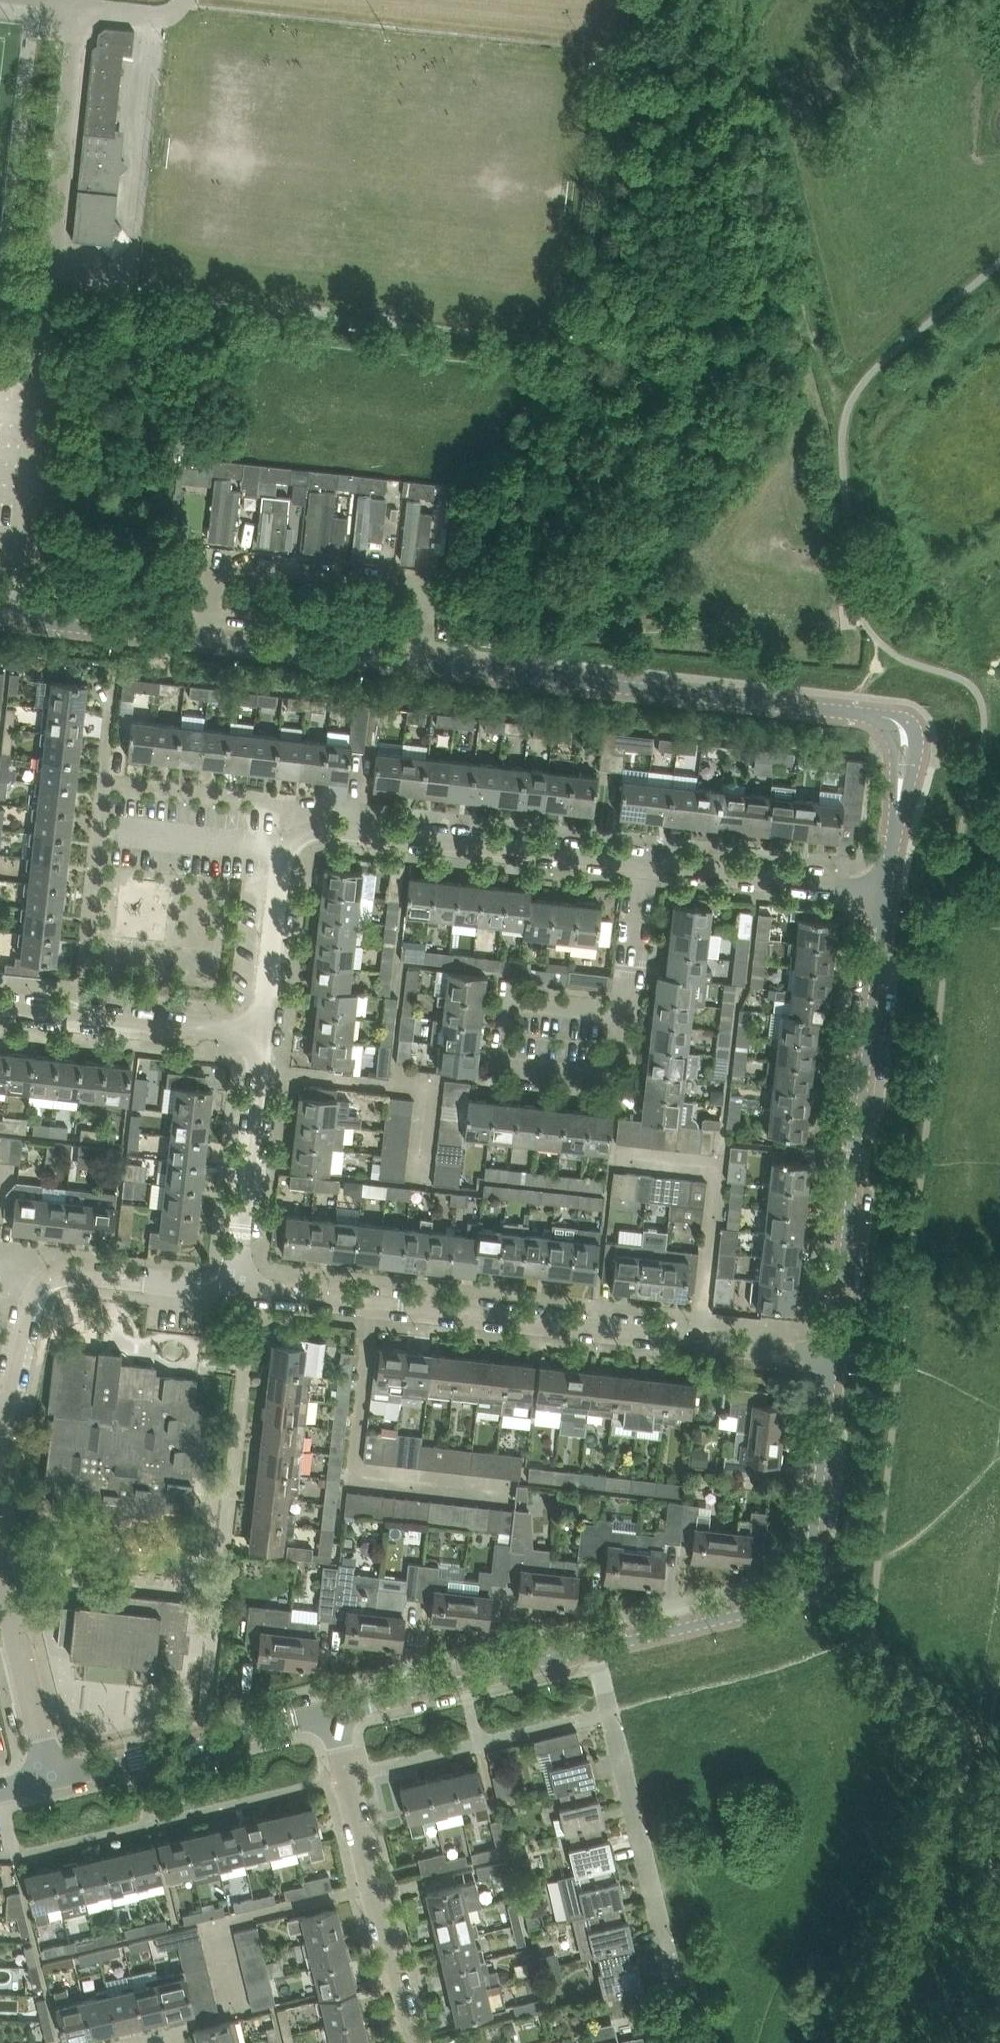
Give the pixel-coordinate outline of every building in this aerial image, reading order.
[(122,226),(115,218),(120,172),(122,171),(120,168),(121,160),(123,159),(121,156),(124,135),(115,134),(123,53),(132,54),(134,40),(135,29),(105,26),(99,31),(98,43),(93,48),(73,239),(95,241),(99,245),(122,226)] [(181,455),(180,465),(212,469),(213,459),(181,455)] [(212,469),(212,474),(242,477),(241,487),(243,488),(242,495),(257,496),(258,488),(261,464),(218,459),(216,459),(213,459),(212,469)] [(261,464),(258,488),(259,488),(275,490),(276,481),(294,483),(292,501),(305,502),(307,484),(308,469),(261,464)] [(308,469),(307,484),(338,488),(355,490),(356,475),(340,473),(308,469)] [(388,478),(356,475),(355,490),(386,493),(388,478)] [(229,477),(215,476),(208,536),(234,539),(240,488),(228,486),(229,477)] [(404,480),(403,495),(434,498),(435,483),(404,480)] [(342,491),(311,488),(304,548),(335,551),(342,491)] [(174,492),(172,513),(175,513),(180,514),(182,493),(177,492),(174,492)] [(387,497),(360,494),(354,554),(366,555),(368,535),(383,537),(387,497)] [(421,499),(407,497),(401,559),(415,560),(421,499)] [(289,509),(263,507),(259,543),(285,545),(289,509)] [(67,667),(66,675),(73,680),(80,677),(81,668),(74,664),(67,667)] [(10,673),(8,692),(16,693),(18,694),(20,674),(19,674),(18,674),(10,673)] [(159,693),(160,681),(123,677),(121,698),(133,699),(134,690),(159,693)] [(50,693),(48,705),(84,709),(82,709),(84,686),(86,686),(86,685),(46,680),(45,692),(50,693)] [(178,684),(160,681),(159,693),(177,695),(178,684)] [(189,696),(207,698),(208,687),(190,685),(189,696)] [(208,687),(207,698),(227,700),(228,689),(208,687)] [(240,691),(239,702),(257,704),(258,693),(257,693),(240,691)] [(258,693),(257,704),(276,706),(277,695),(276,695),(258,693)] [(289,696),(287,707),(306,709),(307,698),(306,698),(289,696)] [(307,698),(306,709),(324,711),(325,700),(324,700),(307,698)] [(326,742),(322,777),(325,777),(324,780),(343,782),(343,779),(347,780),(348,766),(350,748),(362,749),(363,749),(364,741),(378,742),(382,706),(368,705),(354,703),(350,744),(348,744),(326,742)] [(42,717),(40,730),(45,730),(81,734),(81,733),(79,733),(81,710),(84,710),(84,709),(48,705),(48,706),(43,706),(42,717)] [(6,707),(4,727),(13,728),(16,708),(6,707)] [(408,709),(407,721),(425,723),(426,711),(408,709)] [(438,712),(437,724),(455,726),(456,715),(438,712)] [(456,715),(455,726),(474,728),(475,717),(456,715)] [(486,718),(485,729),(503,731),(505,720),(486,718)] [(127,756),(151,758),(155,723),(131,720),(127,756)] [(505,720),(503,731),(522,733),(523,722),(505,720)] [(173,761),(175,761),(179,725),(155,723),(151,758),(155,759),(155,761),(173,763),(173,761)] [(535,723),(534,735),(552,737),(553,725),(535,723)] [(198,763),(199,764),(203,728),(179,725),(175,761),(179,761),(179,764),(197,766),(198,763)] [(553,725),(552,737),(570,739),(572,727),(553,725)] [(4,727),(2,752),(11,753),(13,728),(4,727)] [(222,766),(224,766),(228,731),(203,728),(199,764),(204,764),(203,767),(221,769),(222,766)] [(44,742),(42,756),(78,760),(78,759),(76,758),(79,735),(81,735),(81,734),(45,730),(45,731),(40,730),(39,741),(44,742)] [(246,769),(249,769),(253,733),(228,731),(224,766),(228,767),(228,769),(246,771),(246,769)] [(604,731),(600,768),(612,769),(615,744),(616,732),(604,731)] [(270,771),(273,772),(277,736),(253,733),(249,769),(252,769),(252,772),(270,774),(270,771)] [(294,774),(298,774),(301,739),(277,736),(273,772),(276,772),(276,775),(294,777),(294,774)] [(660,737),(659,749),(677,751),(678,739),(660,737)] [(319,777),(322,777),(326,742),(301,739),(298,774),(300,775),(300,777),(318,779),(319,777)] [(678,739),(677,751),(695,753),(697,741),(678,739)] [(708,742),(707,754),(723,756),(725,744),(708,742)] [(615,744),(612,769),(623,770),(626,745),(615,744)] [(725,744),(723,756),(740,758),(741,746),(725,744)] [(757,748),(756,760),(774,762),(775,750),(757,748)] [(775,750),(774,762),(792,764),(794,752),(775,750)] [(8,778),(16,779),(17,770),(9,769),(11,753),(2,752),(0,767),(0,777),(8,778)] [(372,787),(397,790),(400,754),(376,752),(372,787)] [(805,753),(804,765),(822,767),(824,755),(805,753)] [(419,792),(421,792),(425,757),(400,754),(397,790),(400,790),(400,793),(418,795),(419,792)] [(824,755),(822,767),(841,769),(842,757),(824,755)] [(41,767),(40,781),(75,785),(75,784),(73,783),(76,760),(78,760),(42,756),(37,756),(36,767),(41,767)] [(443,795),(445,795),(449,760),(425,757),(421,792),(425,793),(424,795),(442,797),(443,795)] [(818,799),(814,836),(817,837),(817,839),(835,841),(836,839),(840,839),(842,820),(860,822),(867,760),(848,758),(843,802),(818,799)] [(467,798),(469,798),(473,762),(449,760),(445,795),(449,796),(449,798),(467,800),(467,798)] [(491,800),(494,801),(498,765),(473,762),(469,798),(473,798),(473,801),(491,803),(491,800)] [(515,803),(518,803),(522,768),(498,765),(494,801),(497,801),(497,803),(515,805),(515,803)] [(540,806),(542,806),(546,770),(522,768),(518,803),(521,804),(521,806),(539,808),(540,806)] [(564,808),(567,809),(571,773),(546,770),(542,806),(546,806),(545,809),(564,811),(564,808)] [(571,773),(567,809),(570,809),(570,811),(588,813),(588,811),(592,811),(596,776),(571,773)] [(618,815),(643,817),(647,780),(622,777),(618,815)] [(38,792),(36,806),(72,810),(72,809),(70,809),(73,785),(75,785),(40,781),(34,780),(33,791),(38,792)] [(664,819),(668,820),(672,783),(647,780),(643,817),(646,818),(646,820),(664,822),(664,819)] [(741,828),(745,791),(746,783),(721,781),(720,788),(716,825),(719,825),(719,828),(737,830),(737,828),(741,828)] [(689,822),(692,822),(696,786),(672,783),(668,820),(671,820),(671,823),(689,825),(689,822)] [(713,825),(716,825),(720,788),(696,786),(692,822),(695,823),(694,825),(713,827),(713,825)] [(763,830),(766,831),(770,794),(745,791),(741,828),(744,829),(744,831),(762,833),(763,830)] [(787,833),(790,834),(792,813),(794,797),(770,794),(766,831),(769,831),(768,834),(786,836),(787,833)] [(811,836),(814,836),(818,799),(794,797),(792,813),(790,834),(793,834),(792,836),(811,839),(811,836)] [(36,817),(34,831),(67,835),(70,810),(72,811),(72,810),(36,806),(33,806),(31,817),(36,817)] [(33,842),(32,856),(65,859),(67,836),(69,836),(69,835),(67,835),(34,831),(30,830),(29,842),(33,842)] [(31,867),(29,881),(62,884),(65,861),(66,861),(67,859),(65,859),(32,856),(27,855),(26,867),(31,867)] [(323,885),(322,891),(360,896),(363,871),(337,868),(338,856),(329,855),(327,867),(325,867),(323,883),(320,883),(320,884),(323,885)] [(392,862),(388,899),(400,900),(404,864),(392,862)] [(405,914),(430,916),(434,879),(419,877),(419,874),(418,874),(418,877),(409,876),(405,914)] [(440,918),(454,919),(458,881),(443,880),(443,876),(442,876),(441,880),(434,879),(430,916),(429,924),(439,925),(440,918)] [(454,919),(478,922),(482,884),(467,883),(467,879),(466,879),(466,882),(458,881),(454,919)] [(28,892),(26,906),(59,909),(62,886),(64,886),(64,885),(62,884),(29,881),(24,880),(23,892),(28,892)] [(478,922),(502,925),(506,887),(490,885),(491,882),(490,882),(489,885),(482,884),(478,922)] [(502,925),(526,927),(529,897),(530,897),(531,890),(514,888),(515,884),(513,884),(513,888),(506,887),(502,925)] [(598,900),(613,902),(614,891),(599,889),(598,900)] [(320,908),(319,915),(357,920),(360,896),(322,891),(320,907),(317,907),(317,908),(320,908)] [(525,935),(549,938),(553,900),(538,898),(538,895),(537,895),(537,898),(530,897),(529,897),(526,927),(525,935)] [(671,927),(708,931),(711,907),(716,908),(717,899),(718,899),(718,898),(688,895),(688,896),(687,904),(674,902),(672,919),(669,918),(668,919),(672,920),(671,927)] [(549,938),(548,944),(556,945),(557,938),(573,940),(577,903),(561,901),(562,898),(560,897),(560,901),(553,900),(549,938)] [(388,899),(385,923),(398,924),(400,900),(388,899)] [(584,903),(577,903),(573,940),(572,953),(596,956),(602,905),(596,905),(596,901),(585,900),(584,900),(584,903)] [(25,917),(24,931),(56,935),(59,911),(61,911),(61,910),(59,909),(26,906),(22,905),(20,917),(25,917)] [(792,907),(791,917),(799,918),(797,940),(797,941),(835,945),(837,930),(840,930),(840,929),(837,929),(838,921),(829,920),(829,912),(831,912),(832,911),(792,907)] [(737,935),(750,936),(753,912),(740,910),(737,935)] [(757,937),(769,939),(772,914),(760,912),(757,937)] [(317,932),(317,939),(354,944),(357,920),(319,915),(318,931),(315,931),(314,932),(317,932)] [(385,923),(383,947),(395,948),(398,924),(385,923)] [(668,951),(706,955),(708,931),(671,927),(669,942),(666,942),(666,943),(669,944),(668,951)] [(56,935),(24,931),(19,930),(18,942),(22,942),(21,956),(15,955),(15,963),(5,962),(4,972),(42,976),(42,974),(41,974),(42,960),(55,961),(55,960),(54,960),(56,936),(58,936),(58,935),(56,935)] [(738,936),(735,959),(747,960),(750,938),(738,936)] [(315,956),(314,963),(352,968),(354,944),(317,939),(316,943),(313,942),(311,956),(315,956)] [(756,939),(754,961),(766,962),(768,940),(756,939)] [(789,940),(788,951),(796,952),(794,965),(833,969),(834,954),(837,954),(837,953),(834,952),(835,945),(797,941),(789,940)] [(400,959),(425,962),(426,950),(402,947),(400,959)] [(425,962),(449,964),(450,953),(426,950),(425,962)] [(663,966),(663,967),(666,967),(665,974),(665,975),(695,979),(695,980),(703,980),(711,981),(713,970),(704,969),(706,955),(668,951),(666,966),(663,966)] [(449,964),(473,967),(474,955),(450,953),(449,964)] [(473,967),(497,970),(498,958),(474,955),(473,967)] [(382,957),(380,971),(393,972),(394,958),(382,957)] [(497,970),(521,972),(521,966),(522,960),(498,958),(497,970)] [(732,984),(737,984),(745,985),(747,960),(735,959),(732,984)] [(754,961),(751,985),(763,986),(766,962),(754,961)] [(311,987),(319,988),(349,992),(349,991),(352,968),(314,963),(312,979),(309,978),(309,979),(312,980),(311,987)] [(794,965),(791,989),(830,993),(832,978),(835,978),(835,977),(832,976),(832,969),(794,965)] [(408,966),(405,991),(417,993),(420,968),(408,966)] [(520,979),(544,981),(545,969),(521,966),(521,972),(520,979)] [(544,981),(568,984),(570,971),(545,969),(544,981)] [(447,982),(445,996),(483,1000),(485,986),(488,986),(488,985),(485,985),(486,975),(438,970),(437,981),(447,982)] [(380,971),(378,994),(385,995),(385,996),(390,996),(393,972),(380,971)] [(570,971),(568,984),(593,987),(594,974),(570,971)] [(693,1003),(695,980),(695,979),(665,975),(665,974),(657,973),(656,990),(653,989),(653,991),(655,991),(655,998),(693,1003)] [(724,984),(722,1007),(734,1008),(737,984),(732,984),(732,985),(724,984)] [(317,1006),(316,1012),(354,1017),(357,992),(349,991),(349,992),(319,988),(317,1005),(314,1005),(314,1006),(317,1006)] [(776,988),(775,997),(790,999),(789,1012),(789,1013),(819,1017),(819,1018),(827,1019),(829,1001),(832,1002),(832,1000),(829,1000),(830,993),(791,989),(784,988),(784,989),(776,988)] [(405,991),(403,1016),(414,1017),(417,993),(405,991)] [(438,995),(437,1002),(444,1003),(442,1020),(480,1024),(482,1009),(485,1010),(485,1009),(482,1008),(483,1000),(445,996),(438,995)] [(385,996),(382,1020),(395,1021),(398,997),(385,996)] [(652,1022),(690,1027),(693,1003),(655,998),(653,1013),(650,1013),(650,1014),(653,1014),(652,1022)] [(722,1007),(719,1030),(731,1031),(734,1008),(722,1007)] [(740,1008),(738,1032),(749,1033),(752,1009),(749,1009),(740,1008)] [(772,1010),(769,1034),(778,1035),(778,1036),(816,1040),(818,1025),(821,1025),(821,1024),(818,1024),(819,1018),(819,1017),(789,1013),(789,1012),(781,1011),(772,1010)] [(314,1030),(314,1036),(352,1041),(354,1017),(316,1012),(314,1029),(311,1028),(311,1030),(314,1030)] [(430,1044),(440,1045),(478,1049),(479,1033),(482,1034),(482,1033),(479,1032),(480,1024),(442,1020),(433,1019),(430,1044)] [(382,1020),(380,1044),(392,1045),(395,1021),(382,1020)] [(649,1046),(687,1051),(690,1027),(652,1022),(650,1037),(647,1037),(647,1038),(650,1039),(649,1046)] [(401,1027),(400,1038),(412,1039),(413,1029),(401,1027)] [(738,1032),(735,1056),(746,1057),(749,1033),(738,1032)] [(352,1041),(314,1036),(312,1053),(308,1052),(308,1054),(312,1054),(311,1061),(334,1063),(333,1071),(353,1073),(355,1057),(350,1056),(352,1041)] [(778,1036),(776,1060),(814,1064),(815,1049),(818,1049),(819,1048),(816,1047),(816,1040),(778,1036)] [(400,1040),(397,1062),(409,1064),(412,1041),(412,1039),(400,1038),(400,1040)] [(718,1040),(716,1054),(729,1055),(730,1041),(718,1040)] [(377,1068),(376,1076),(389,1077),(390,1069),(390,1067),(392,1045),(380,1044),(377,1068)] [(440,1045),(437,1067),(475,1072),(477,1055),(480,1056),(480,1055),(477,1054),(478,1049),(440,1045)] [(647,1070),(684,1075),(687,1051),(649,1046),(648,1061),(645,1061),(644,1062),(647,1062),(647,1070)] [(6,1088),(9,1056),(0,1055),(0,1087),(6,1088)] [(6,1088),(30,1090),(33,1059),(9,1056),(6,1088)] [(30,1090),(54,1093),(58,1061),(33,1059),(30,1090)] [(776,1060),(773,1084),(811,1088),(812,1072),(816,1073),(816,1071),(813,1071),(814,1064),(776,1060)] [(54,1093),(78,1096),(82,1064),(58,1061),(54,1093)] [(78,1096),(102,1098),(106,1067),(82,1064),(78,1096)] [(734,1066),(733,1080),(744,1081),(745,1067),(734,1066)] [(106,1067),(102,1098),(127,1101),(130,1069),(106,1067)] [(715,1067),(713,1078),(726,1079),(727,1068),(715,1067)] [(644,1094),(682,1099),(684,1075),(647,1070),(645,1085),(642,1084),(642,1086),(645,1086),(644,1094)] [(176,1087),(173,1110),(209,1114),(212,1090),(203,1089),(204,1076),(205,1076),(205,1075),(168,1071),(166,1086),(176,1087)] [(132,1106),(144,1107),(148,1078),(135,1076),(132,1106)] [(444,1078),(442,1090),(468,1092),(469,1081),(444,1078)] [(773,1084),(770,1108),(808,1112),(810,1096),(814,1097),(814,1095),(810,1095),(811,1088),(773,1084)] [(294,1110),(294,1111),(297,1112),(296,1118),(334,1123),(344,1124),(347,1124),(347,1119),(350,1100),(336,1098),(337,1088),(304,1085),(304,1086),(307,1086),(306,1095),(299,1094),(297,1110),(294,1110)] [(712,1088),(711,1101),(723,1103),(725,1089),(712,1088)] [(442,1090),(441,1101),(466,1104),(467,1096),(468,1096),(468,1092),(442,1090)] [(465,1116),(464,1127),(463,1134),(464,1134),(488,1137),(492,1098),(478,1097),(478,1094),(477,1093),(477,1097),(468,1096),(467,1096),(466,1104),(465,1116)] [(639,1108),(639,1110),(642,1110),(641,1119),(643,1119),(655,1121),(667,1122),(679,1123),(691,1125),(698,1125),(698,1124),(698,1122),(697,1120),(696,1119),(694,1118),(693,1117),(691,1117),(693,1100),(692,1100),(682,1099),(644,1094),(642,1108),(639,1108)] [(731,1094),(730,1104),(741,1105),(742,1095),(731,1094)] [(388,1095),(387,1107),(412,1110),(413,1098),(388,1095)] [(492,1098),(488,1137),(512,1139),(516,1101),(501,1100),(502,1096),(501,1096),(500,1099),(492,1098)] [(516,1101),(512,1139),(536,1142),(540,1104),(525,1102),(526,1099),(525,1099),(524,1102),(516,1101)] [(441,1101),(440,1113),(465,1116),(466,1104),(441,1101)] [(540,1104),(536,1142),(560,1145),(564,1107),(549,1105),(549,1102),(548,1102),(548,1105),(540,1104)] [(564,1107),(560,1145),(584,1147),(588,1109),(572,1107),(573,1104),(572,1104),(571,1107),(564,1107)] [(730,1104),(728,1128),(739,1129),(741,1105),(730,1104)] [(387,1107),(385,1118),(411,1121),(412,1110),(387,1107)] [(588,1109),(584,1147),(609,1150),(613,1112),(596,1110),(596,1107),(595,1110),(588,1109)] [(808,1112),(770,1108),(768,1133),(806,1137),(807,1120),(811,1121),(811,1119),(808,1119),(808,1112)] [(173,1110),(171,1135),(206,1139),(209,1114),(173,1110)] [(440,1113),(439,1125),(464,1127),(465,1116),(440,1113)] [(131,1115),(129,1130),(140,1131),(141,1116),(131,1115)] [(619,1116),(616,1142),(628,1144),(631,1118),(629,1118),(619,1116)] [(703,1118),(703,1126),(715,1127),(719,1128),(720,1118),(705,1116),(704,1117),(703,1118)] [(294,1135),(293,1142),(332,1146),(342,1148),(344,1124),(334,1123),(296,1118),(294,1134),(291,1134),(291,1135),(294,1135)] [(385,1118),(384,1130),(410,1133),(411,1121),(385,1118)] [(631,1118),(628,1144),(640,1145),(643,1119),(641,1119),(631,1118)] [(2,1120),(1,1129),(17,1131),(19,1131),(20,1121),(2,1119),(2,1120)] [(643,1119),(640,1145),(652,1146),(655,1121),(643,1119)] [(655,1121),(652,1146),(664,1148),(667,1122),(655,1121)] [(667,1122),(664,1148),(676,1149),(679,1123),(667,1122)] [(34,1124),(33,1133),(49,1135),(50,1126),(51,1124),(34,1123),(34,1124)] [(679,1123),(676,1149),(688,1150),(691,1125),(679,1123)] [(50,1126),(49,1135),(65,1136),(67,1137),(68,1126),(51,1124),(50,1126)] [(439,1125),(438,1136),(463,1139),(464,1134),(463,1134),(464,1127),(439,1125)] [(688,1150),(700,1152),(703,1126),(698,1125),(691,1125),(688,1150)] [(703,1126),(700,1152),(712,1153),(715,1127),(703,1126)] [(79,1139),(97,1141),(98,1131),(80,1129),(79,1139)] [(130,1130),(128,1147),(138,1149),(140,1131),(130,1130)] [(384,1130),(383,1142),(408,1144),(410,1133),(384,1130)] [(98,1131),(97,1141),(113,1143),(114,1133),(98,1131)] [(8,1161),(10,1136),(0,1135),(0,1160),(8,1161)] [(171,1135),(168,1159),(203,1163),(206,1139),(171,1135)] [(10,1136),(8,1161),(20,1162),(22,1137),(10,1136)] [(463,1139),(438,1136),(435,1160),(461,1162),(463,1139)] [(55,1141),(53,1152),(70,1154),(72,1143),(55,1141)] [(332,1146),(293,1142),(291,1158),(289,1158),(289,1159),(291,1159),(291,1167),(329,1171),(341,1172),(344,1148),(342,1148),(332,1146)] [(383,1142),(382,1153),(407,1156),(408,1144),(383,1142)] [(96,1157),(97,1146),(79,1144),(78,1155),(96,1157)] [(113,1148),(97,1146),(96,1157),(112,1159),(113,1148)] [(810,1164),(787,1161),(788,1151),(775,1149),(773,1160),(772,1159),(769,1184),(807,1188),(809,1174),(812,1174),(812,1172),(809,1172),(810,1164)] [(382,1153),(380,1165),(406,1168),(407,1156),(382,1153)] [(167,1171),(165,1183),(201,1187),(203,1163),(168,1159),(159,1158),(158,1170),(167,1171)] [(435,1160),(434,1171),(460,1174),(461,1162),(435,1160)] [(126,1163),(125,1178),(134,1179),(135,1179),(137,1162),(136,1162),(126,1161),(126,1163)] [(729,1161),(727,1180),(744,1181),(746,1163),(729,1161)] [(406,1168),(380,1165),(379,1176),(404,1179),(406,1168)] [(490,1167),(489,1178),(509,1180),(510,1169),(490,1167)] [(514,1169),(513,1180),(533,1182),(534,1171),(514,1169)] [(460,1174),(434,1171),(433,1183),(458,1186),(460,1174)] [(610,1197),(623,1198),(626,1172),(613,1171),(610,1197)] [(538,1172),(537,1183),(556,1185),(558,1174),(538,1172)] [(626,1172),(623,1198),(636,1200),(639,1174),(626,1172)] [(315,1176),(291,1173),(290,1185),(314,1188),(315,1176)] [(636,1200),(650,1201),(653,1175),(639,1174),(636,1200)] [(566,1175),(565,1186),(580,1188),(582,1177),(566,1175)] [(653,1175),(650,1201),(663,1203),(666,1177),(653,1175)] [(315,1176),(314,1188),(325,1189),(326,1177),(315,1176)] [(586,1177),(585,1188),(604,1190),(606,1179),(586,1177)] [(663,1203),(670,1203),(676,1204),(679,1178),(666,1177),(663,1203)] [(125,1178),(123,1195),(132,1196),(133,1196),(135,1179),(134,1179),(125,1178)] [(693,1180),(679,1178),(676,1204),(690,1206),(693,1180)] [(343,1191),(362,1193),(363,1181),(345,1179),(343,1191)] [(706,1181),(693,1180),(690,1206),(703,1207),(706,1181)] [(732,1183),(729,1204),(742,1205),(744,1181),(732,1180),(732,1181),(732,1183)] [(12,1229),(37,1232),(41,1197),(43,1184),(15,1181),(6,1191),(3,1212),(14,1213),(12,1229)] [(363,1181),(362,1193),(372,1195),(373,1183),(363,1181)] [(165,1183),(163,1207),(198,1211),(201,1187),(165,1183)] [(387,1184),(386,1196),(397,1197),(399,1185),(387,1184)] [(484,1184),(483,1195),(494,1196),(495,1185),(484,1184)] [(769,1184),(767,1208),(805,1212),(806,1197),(809,1197),(809,1196),(806,1196),(807,1188),(769,1184)] [(508,1186),(507,1197),(527,1200),(528,1189),(508,1186)] [(62,1235),(86,1237),(92,1190),(67,1187),(66,1199),(62,1235)] [(532,1189),(531,1200),(546,1202),(547,1191),(532,1189)] [(92,1190),(86,1237),(111,1240),(117,1193),(92,1190)] [(450,1203),(458,1204),(459,1192),(451,1191),(450,1203)] [(458,1204),(467,1205),(469,1193),(459,1192),(458,1204)] [(556,1192),(555,1203),(574,1205),(576,1194),(556,1192)] [(580,1195),(579,1206),(598,1208),(600,1197),(580,1195)] [(37,1232),(62,1235),(66,1199),(41,1197),(37,1232)] [(121,1202),(118,1232),(130,1234),(134,1203),(122,1202),(121,1202)] [(676,1204),(670,1203),(668,1218),(701,1222),(703,1207),(690,1206),(676,1204)] [(729,1204),(727,1228),(739,1229),(742,1205),(729,1204)] [(198,1211),(163,1207),(160,1231),(151,1230),(149,1244),(179,1248),(181,1234),(195,1235),(198,1211)] [(767,1208),(764,1232),(802,1236),(804,1221),(807,1222),(807,1220),(804,1220),(805,1212),(767,1208)] [(300,1254),(306,1255),(311,1216),(274,1212),(271,1242),(283,1244),(282,1252),(298,1254),(298,1257),(299,1257),(300,1254)] [(323,1256),(330,1257),(335,1219),(311,1216),(306,1255),(322,1256),(322,1260),(323,1260),(323,1256)] [(407,1227),(402,1265),(417,1267),(417,1270),(418,1270),(418,1267),(426,1268),(430,1230),(432,1219),(421,1218),(420,1229),(407,1227)] [(347,1259),(354,1260),(359,1222),(335,1219),(330,1257),(346,1259),(346,1262),(347,1263),(347,1259)] [(503,1230),(499,1268),(506,1268),(505,1274),(517,1275),(522,1276),(523,1271),(527,1232),(528,1233),(529,1224),(519,1223),(504,1221),(503,1230)] [(371,1262),(378,1263),(383,1224),(359,1222),(354,1260),(370,1262),(369,1265),(370,1265),(371,1262)] [(475,1273),(475,1265),(478,1235),(477,1235),(478,1227),(479,1224),(468,1222),(467,1234),(454,1232),(450,1271),(465,1272),(465,1276),(466,1276),(466,1272),(475,1273)] [(395,1264),(402,1265),(407,1227),(383,1224),(378,1263),(393,1264),(393,1268),(394,1268),(395,1264)] [(493,1267),(499,1268),(503,1230),(478,1227),(477,1235),(478,1235),(475,1265),(492,1267),(492,1270),(493,1270),(493,1267)] [(541,1273),(547,1273),(551,1235),(551,1234),(552,1235),(553,1229),(544,1228),(544,1234),(528,1233),(527,1232),(523,1271),(540,1272),(539,1276),(541,1276),(541,1273)] [(575,1238),(571,1276),(587,1278),(586,1281),(588,1281),(588,1278),(596,1279),(601,1229),(588,1228),(587,1239),(575,1238)] [(646,1240),(646,1229),(623,1228),(623,1239),(646,1240)] [(442,1270),(450,1271),(454,1232),(430,1230),(426,1268),(441,1270),(440,1273),(442,1273),(442,1270)] [(764,1232),(761,1256),(799,1260),(801,1244),(804,1245),(804,1243),(801,1243),(802,1236),(764,1232)] [(564,1275),(571,1276),(575,1238),(551,1235),(547,1273),(563,1275),(563,1279),(564,1279),(564,1275)] [(720,1239),(719,1251),(736,1253),(738,1241),(720,1239)] [(628,1291),(635,1292),(641,1245),(616,1242),(605,1241),(601,1280),(611,1281),(611,1289),(627,1291),(626,1295),(628,1295),(628,1291)] [(652,1294),(659,1295),(665,1248),(641,1245),(635,1292),(650,1294),(650,1297),(651,1298),(652,1294)] [(665,1248),(659,1295),(674,1297),(674,1301),(675,1301),(675,1297),(684,1298),(685,1290),(693,1291),(698,1252),(665,1248)] [(716,1275),(729,1277),(733,1277),(736,1253),(719,1251),(716,1275)] [(752,1278),(752,1279),(759,1280),(797,1284),(798,1268),(801,1269),(801,1267),(799,1267),(799,1260),(761,1256),(759,1278),(752,1278)] [(729,1277),(716,1275),(713,1300),(726,1301),(729,1277)] [(797,1284),(759,1280),(752,1279),(749,1303),(794,1308),(796,1292),(799,1292),(799,1291),(796,1291),(797,1284)] [(270,1368),(311,1373),(318,1374),(322,1340),(283,1336),(282,1344),(273,1343),(273,1344),(274,1344),(271,1368),(270,1368)] [(53,1405),(42,1476),(46,1476),(48,1477),(48,1475),(57,1477),(53,1503),(52,1503),(51,1504),(85,1509),(86,1502),(94,1503),(91,1520),(127,1525),(128,1524),(126,1523),(127,1515),(159,1519),(159,1518),(158,1518),(159,1509),(186,1513),(186,1514),(187,1514),(191,1481),(185,1480),(186,1471),(203,1474),(203,1472),(208,1438),(206,1438),(206,1439),(203,1438),(198,1438),(202,1406),(200,1406),(200,1407),(192,1406),(196,1379),(197,1380),(197,1379),(164,1374),(163,1376),(155,1375),(157,1365),(121,1362),(121,1360),(122,1357),(123,1350),(121,1349),(121,1351),(101,1348),(101,1346),(100,1346),(99,1349),(99,1352),(55,1347),(46,1405),(48,1405),(48,1404),(53,1405)] [(371,1391),(369,1408),(385,1410),(387,1393),(390,1393),(390,1390),(402,1391),(406,1350),(406,1351),(382,1348),(382,1347),(381,1347),(381,1348),(376,1348),(371,1391)] [(402,1391),(427,1394),(432,1353),(431,1353),(431,1354),(407,1351),(407,1350),(406,1350),(402,1391)] [(341,1351),(340,1364),(353,1365),(354,1352),(341,1351)] [(427,1394),(452,1397),(457,1356),(456,1356),(456,1357),(432,1354),(432,1353),(427,1394)] [(452,1397),(477,1400),(482,1359),(481,1359),(457,1357),(457,1356),(452,1397)] [(476,1409),(501,1412),(507,1361),(506,1362),(483,1360),(483,1359),(482,1359),(477,1400),(476,1409)] [(507,1361),(501,1412),(527,1415),(533,1364),(532,1364),(532,1365),(508,1362),(508,1361),(507,1361)] [(536,1407),(562,1409),(567,1368),(566,1368),(566,1369),(542,1367),(542,1366),(541,1365),(536,1407)] [(267,1393),(267,1394),(308,1398),(311,1373),(270,1368),(270,1369),(271,1369),(268,1393),(267,1393)] [(586,1420),(587,1412),(592,1371),(591,1371),(591,1372),(567,1370),(567,1368),(562,1409),(561,1417),(586,1420)] [(587,1412),(613,1415),(618,1374),(617,1374),(617,1375),(592,1373),(592,1371),(587,1412)] [(613,1415),(612,1423),(637,1425),(643,1377),(642,1377),(642,1378),(619,1376),(619,1374),(618,1374),(613,1415)] [(712,1376),(711,1389),(732,1392),(732,1391),(732,1386),(733,1379),(712,1376)] [(637,1425),(662,1428),(663,1421),(667,1379),(666,1381),(643,1378),(643,1377),(637,1425)] [(668,1379),(667,1379),(663,1421),(675,1422),(676,1412),(690,1413),(693,1382),(692,1382),(692,1384),(668,1381),(668,1379)] [(739,1403),(737,1429),(781,1434),(782,1422),(783,1422),(784,1416),(783,1416),(784,1408),(785,1408),(785,1406),(761,1403),(762,1391),(767,1392),(767,1390),(732,1386),(732,1391),(732,1392),(730,1402),(739,1403)] [(337,1389),(336,1402),(348,1403),(350,1390),(337,1389)] [(264,1419),(305,1424),(308,1398),(267,1394),(267,1395),(268,1395),(265,1419),(264,1419)] [(336,1402),(334,1414),(347,1416),(348,1403),(336,1402)] [(261,1444),(302,1449),(305,1424),(264,1419),(264,1420),(265,1420),(263,1444),(261,1444)] [(781,1434),(737,1429),(734,1456),(725,1455),(723,1471),(757,1475),(758,1473),(752,1472),(754,1459),(778,1461),(781,1434)] [(366,1439),(364,1461),(394,1464),(396,1441),(397,1435),(367,1432),(366,1438),(366,1439)] [(331,1439),(330,1452),(343,1453),(344,1441),(331,1439)] [(396,1441),(394,1464),(419,1467),(420,1454),(408,1453),(409,1443),(396,1441)] [(258,1469),(258,1470),(300,1474),(302,1449),(261,1444),(261,1445),(263,1445),(260,1469),(258,1469)] [(420,1454),(419,1467),(444,1470),(447,1447),(434,1446),(433,1456),(420,1454)] [(447,1447),(444,1470),(469,1473),(471,1460),(458,1458),(459,1448),(447,1447)] [(693,1448),(691,1464),(707,1466),(709,1450),(693,1448)] [(471,1460),(469,1473),(495,1475),(497,1453),(485,1451),(484,1461),(471,1460)] [(330,1452),(329,1466),(341,1467),(343,1453),(330,1452)] [(497,1453),(495,1475),(518,1478),(521,1478),(522,1466),(509,1464),(510,1454),(497,1453)] [(530,1466),(528,1479),(542,1481),(544,1468),(530,1466)] [(255,1494),(255,1495),(289,1498),(297,1499),(300,1474),(258,1470),(260,1470),(257,1494),(255,1494)] [(568,1471),(566,1483),(579,1485),(581,1472),(568,1471)] [(581,1472),(579,1485),(592,1486),(594,1474),(581,1472)] [(319,1476),(318,1484),(326,1485),(326,1477),(319,1476)] [(618,1476),(617,1489),(630,1491),(632,1478),(618,1476)] [(632,1478),(630,1491),(643,1492),(645,1479),(632,1478)] [(670,1482),(668,1495),(682,1497),(683,1484),(670,1482)] [(516,1497),(529,1499),(528,1485),(517,1484),(516,1497)] [(326,1489),(325,1502),(337,1504),(339,1491),(326,1489)] [(342,1513),(354,1515),(356,1492),(344,1491),(342,1513)] [(354,1515),(366,1516),(369,1493),(356,1492),(354,1515)] [(366,1516),(378,1518),(381,1495),(369,1493),(366,1516)] [(253,1519),(253,1520),(294,1524),(295,1513),(288,1512),(289,1498),(255,1495),(257,1495),(254,1519),(253,1519)] [(378,1518),(390,1519),(393,1496),(381,1495),(378,1518)] [(390,1519),(402,1520),(405,1498),(393,1496),(390,1519)] [(402,1520),(414,1522),(417,1499),(405,1498),(402,1520)] [(414,1522),(427,1523),(429,1500),(417,1499),(414,1522)] [(427,1523),(439,1524),(441,1502),(429,1500),(427,1523)] [(638,1537),(633,1580),(646,1581),(646,1583),(651,1583),(651,1582),(660,1583),(660,1585),(661,1585),(661,1584),(664,1584),(665,1571),(663,1570),(665,1540),(681,1542),(682,1532),(685,1502),(669,1501),(665,1530),(655,1529),(654,1539),(638,1537)] [(325,1502),(323,1515),(336,1517),(337,1504),(325,1502)] [(439,1524),(451,1526),(453,1503),(441,1502),(439,1524)] [(699,1504),(685,1502),(682,1532),(694,1533),(691,1558),(693,1558),(693,1557),(719,1560),(723,1531),(708,1529),(709,1514),(698,1513),(699,1504)] [(451,1526),(463,1527),(466,1505),(453,1503),(451,1526)] [(463,1527),(475,1529),(478,1506),(466,1505),(463,1527)] [(475,1529),(487,1530),(490,1507),(478,1506),(475,1529)] [(487,1530),(499,1531),(502,1509),(490,1507),(487,1530)] [(511,1533),(514,1511),(514,1510),(502,1509),(499,1531),(511,1533)] [(738,1532),(723,1531),(719,1560),(732,1561),(732,1563),(737,1563),(737,1562),(745,1563),(745,1564),(747,1564),(749,1540),(764,1541),(763,1546),(765,1547),(768,1512),(752,1510),(751,1519),(739,1517),(738,1532)] [(511,1533),(512,1533),(511,1544),(507,1573),(521,1575),(518,1598),(546,1601),(550,1572),(552,1552),(531,1549),(530,1513),(514,1511),(511,1533)] [(599,1523),(595,1553),(608,1555),(605,1579),(607,1579),(608,1577),(633,1580),(638,1537),(638,1533),(612,1530),(613,1520),(604,1519),(599,1518),(599,1523)] [(294,1524),(253,1520),(254,1521),(252,1545),(250,1544),(250,1546),(282,1549),(282,1548),(281,1548),(282,1535),(293,1536),(294,1524)] [(595,1553),(599,1523),(583,1521),(579,1556),(595,1558),(595,1553)] [(431,1527),(430,1537),(439,1538),(440,1528),(431,1527)] [(320,1540),(319,1553),(332,1555),(333,1542),(320,1540)] [(459,1622),(458,1629),(472,1631),(472,1624),(477,1625),(477,1624),(485,1625),(485,1626),(487,1626),(490,1594),(491,1583),(506,1584),(507,1578),(507,1573),(511,1544),(496,1542),(493,1571),(480,1569),(479,1580),(464,1578),(459,1622)] [(550,1572),(546,1601),(560,1603),(560,1604),(564,1605),(565,1603),(573,1604),(573,1606),(574,1606),(576,1586),(579,1561),(566,1559),(551,1558),(550,1572)] [(421,1594),(424,1564),(409,1562),(405,1597),(420,1599),(421,1594)] [(424,1564),(421,1594),(434,1596),(431,1620),(433,1620),(433,1619),(446,1620),(445,1627),(458,1629),(459,1622),(464,1578),(439,1575),(440,1566),(424,1564)] [(322,1584),(319,1618),(334,1620),(334,1616),(338,1585),(340,1567),(324,1565),(322,1584)] [(340,1567),(334,1616),(347,1617),(344,1641),(347,1641),(347,1640),(363,1641),(373,1642),(376,1613),(377,1599),(378,1590),(353,1587),(355,1567),(340,1565),(340,1567)] [(62,1606),(58,1643),(62,1643),(70,1644),(69,1654),(141,1662),(140,1678),(172,1681),(174,1665),(182,1666),(184,1651),(189,1601),(189,1600),(121,1593),(119,1609),(75,1604),(74,1607),(62,1606)] [(376,1613),(373,1642),(386,1644),(385,1645),(390,1646),(391,1644),(399,1645),(398,1647),(400,1647),(403,1627),(405,1602),(393,1601),(377,1599),(376,1613)] [(249,1605),(245,1640),(247,1640),(247,1635),(260,1637),(258,1661),(259,1661),(260,1660),(285,1663),(289,1633),(290,1619),(291,1610),(277,1608),(265,1607),(249,1605)] [(289,1633),(285,1663),(298,1664),(298,1666),(303,1666),(303,1665),(311,1666),(311,1667),(313,1667),(318,1622),(290,1619),(289,1633)] [(545,1737),(534,1740),(537,1750),(548,1747),(552,1765),(549,1766),(554,1785),(555,1792),(558,1791),(589,1784),(595,1782),(590,1764),(589,1757),(583,1758),(579,1742),(576,1731),(576,1730),(555,1735),(545,1737)] [(452,1772),(460,1808),(474,1805),(477,1819),(489,1816),(477,1766),(476,1767),(477,1768),(453,1774),(452,1772)] [(509,1771),(493,1775),(500,1804),(516,1800),(509,1771)] [(427,1778),(426,1778),(435,1815),(435,1814),(436,1819),(449,1816),(448,1811),(460,1808),(452,1772),(451,1772),(451,1774),(427,1780),(427,1778)] [(435,1815),(426,1778),(426,1781),(402,1786),(402,1784),(400,1785),(412,1834),(425,1831),(422,1818),(435,1815)] [(589,1784),(558,1791),(562,1807),(559,1807),(560,1813),(565,1833),(568,1832),(598,1825),(605,1823),(602,1813),(600,1804),(599,1797),(592,1799),(589,1784)] [(286,1811),(286,1812),(294,1847),(308,1844),(311,1857),(324,1854),(312,1805),(310,1806),(311,1808),(287,1814),(286,1811)] [(261,1818),(260,1818),(268,1853),(270,1858),(282,1855),(281,1850),(294,1847),(286,1812),(285,1812),(285,1814),(262,1820),(261,1818)] [(471,1850),(474,1860),(511,1851),(502,1816),(491,1818),(497,1844),(471,1850)] [(236,1824),(235,1824),(243,1859),(245,1864),(257,1861),(256,1856),(268,1853),(260,1818),(259,1818),(260,1820),(236,1825),(236,1824)] [(210,1829),(210,1830),(218,1865),(219,1870),(231,1867),(230,1862),(243,1859),(235,1824),(234,1824),(235,1826),(211,1832),(210,1829)] [(598,1825),(568,1832),(572,1847),(569,1848),(575,1873),(578,1873),(580,1872),(608,1866),(615,1864),(610,1845),(608,1838),(602,1840),(598,1825)] [(185,1835),(185,1836),(193,1871),(194,1876),(206,1873),(205,1868),(218,1865),(210,1830),(209,1830),(210,1832),(186,1838),(185,1835)] [(193,1871),(185,1836),(184,1836),(185,1838),(160,1844),(160,1842),(158,1842),(168,1882),(181,1879),(180,1874),(193,1871)] [(127,1849),(127,1850),(136,1890),(149,1887),(147,1882),(161,1879),(153,1843),(151,1844),(152,1846),(128,1852),(127,1849)] [(102,1855),(101,1856),(109,1891),(113,1905),(138,1899),(136,1890),(127,1850),(126,1850),(127,1852),(103,1858),(102,1855)] [(448,1868),(446,1859),(444,1852),(418,1858),(422,1874),(448,1868)] [(466,1855),(446,1859),(448,1868),(468,1863),(466,1855)] [(76,1862),(86,1902),(98,1899),(97,1894),(109,1891),(101,1856),(100,1856),(101,1858),(77,1864),(76,1862)] [(476,1867),(479,1879),(505,1873),(502,1861),(476,1867)] [(51,1867),(50,1868),(51,1870),(59,1903),(60,1908),(61,1912),(62,1914),(62,1915),(87,1909),(86,1902),(84,1897),(76,1862),(75,1862),(76,1864),(52,1870),(51,1867)] [(575,1873),(558,1878),(568,1918),(584,1915),(588,1914),(618,1907),(624,1905),(620,1886),(618,1879),(612,1881),(608,1866),(580,1872),(578,1873),(575,1873)] [(26,1873),(25,1874),(29,1893),(36,1923),(50,1920),(49,1920),(62,1917),(62,1915),(62,1914),(61,1912),(60,1908),(59,1903),(51,1870),(26,1876),(26,1873)] [(305,1886),(303,1886),(305,1895),(332,1888),(329,1875),(304,1882),(305,1886)] [(445,1887),(426,1892),(426,1893),(428,1893),(433,1917),(432,1917),(432,1918),(467,1909),(481,1905),(478,1893),(475,1880),(445,1887)] [(305,1895),(303,1886),(285,1891),(287,1899),(305,1895)] [(7,1894),(6,1915),(15,1915),(17,1915),(24,1913),(19,1891),(7,1894)] [(274,1894),(253,1899),(255,1907),(276,1902),(274,1894)] [(255,1907),(253,1899),(233,1903),(235,1911),(255,1907)] [(517,1902),(508,1905),(513,1926),(522,1924),(517,1902)] [(223,1906),(202,1911),(204,1919),(225,1914),(223,1906)] [(618,1907),(588,1914),(591,1929),(588,1930),(594,1956),(598,1955),(627,1947),(634,1946),(630,1927),(628,1920),(621,1921),(618,1907)] [(303,1929),(306,1941),(307,1943),(342,1934),(342,1933),(341,1934),(335,1910),(336,1909),(336,1908),(286,1920),(289,1932),(303,1929)] [(438,1942),(438,1943),(473,1935),(478,1934),(475,1922),(471,1923),(467,1909),(432,1918),(434,1918),(440,1942),(438,1942)] [(204,1919),(202,1911),(183,1915),(185,1923),(204,1919)] [(24,1913),(17,1915),(18,1919),(22,1936),(29,1934),(24,1913)] [(540,1913),(527,1917),(529,1927),(544,1923),(542,1913),(540,1913)] [(166,1919),(143,1924),(145,1933),(168,1927),(166,1919)] [(143,1924),(126,1928),(128,1937),(145,1933),(143,1924)] [(522,1924),(513,1926),(517,1941),(518,1943),(518,1945),(526,1943),(526,1941),(522,1924)] [(198,1926),(175,1931),(175,1932),(178,1945),(201,1940),(198,1927),(198,1926)] [(234,1932),(237,1944),(260,1939),(257,1926),(234,1932)] [(115,1931),(94,1936),(96,1944),(106,1942),(117,1939),(115,1931)] [(175,1931),(155,1936),(155,1937),(158,1950),(178,1945),(175,1932),(175,1931)] [(309,1954),(313,1967),(313,1968),(348,1959),(347,1959),(341,1935),(343,1935),(342,1934),(307,1943),(306,1941),(302,1943),(305,1955),(309,1954)] [(444,1968),(480,1960),(484,1959),(481,1947),(476,1948),(473,1935),(438,1943),(438,1944),(440,1944),(446,1967),(444,1968)] [(94,1936),(75,1940),(77,1949),(96,1944),(94,1936)] [(149,1938),(129,1942),(131,1951),(151,1947),(150,1938),(149,1938)] [(237,1944),(240,1957),(263,1952),(260,1939),(237,1944)] [(178,1945),(181,1958),(204,1952),(201,1940),(178,1945)] [(64,1943),(44,1947),(46,1957),(66,1952),(64,1943)] [(32,1945),(25,1947),(29,1967),(37,1965),(32,1945)] [(119,1945),(99,1949),(101,1958),(121,1954),(119,1945)] [(627,1947),(598,1955),(601,1970),(598,1971),(604,1997),(624,1992),(633,1990),(644,1987),(639,1968),(637,1961),(631,1962),(627,1947)] [(99,1949),(78,1954),(81,1963),(101,1958),(99,1949)] [(537,1953),(540,1968),(560,1963),(557,1949),(537,1953)] [(181,1958),(184,1971),(207,1965),(204,1952),(181,1958)] [(240,1957),(243,1970),(266,1965),(263,1952),(240,1957)] [(534,1952),(526,1954),(530,1974),(539,1972),(534,1952)] [(68,1956),(47,1961),(49,1971),(70,1966),(68,1956)] [(313,1968),(313,1967),(308,1968),(311,1981),(316,1980),(319,1994),(355,1985),(355,1983),(353,1984),(347,1960),(349,1960),(348,1959),(313,1968)] [(480,1960),(444,1968),(444,1969),(446,1969),(452,1993),(450,1993),(450,1994),(500,1982),(497,1970),(487,1972),(483,1973),(480,1960)] [(282,1961),(266,1965),(269,1978),(285,1973),(282,1961)] [(560,1963),(540,1968),(543,1981),(563,1977),(560,1963)] [(37,1965),(29,1967),(34,1986),(34,1987),(42,1986),(41,1984),(37,1965)] [(184,1971),(187,1983),(210,1978),(207,1965),(184,1971)] [(243,1970),(246,1983),(269,1978),(266,1965),(243,1970)] [(172,1974),(158,1977),(160,1982),(167,2014),(191,2008),(192,2010),(193,2010),(193,2009),(190,1996),(187,1983),(184,1971),(172,1974)] [(537,1975),(525,1977),(528,1990),(540,1987),(537,1975)] [(147,1984),(135,1987),(142,2020),(166,2014),(167,2016),(168,2016),(167,2014),(160,1982),(158,1977),(146,1980),(147,1984)] [(210,1978),(187,1983),(190,1996),(213,1990),(210,1978)] [(246,1983),(249,1996),(272,1990),(269,1978),(246,1983)] [(506,2008),(503,1995),(500,1982),(450,1994),(450,1995),(452,1994),(458,2018),(456,2018),(456,2020),(506,2008)] [(122,1990),(109,1993),(117,2026),(141,2020),(141,2022),(142,2022),(142,2020),(135,1987),(134,1983),(121,1986),(122,1990)] [(91,2034),(83,2000),(70,2003),(67,1989),(54,1992),(65,2040),(66,2040),(66,2038),(90,2032),(91,2034)] [(97,1997),(83,2000),(91,2034),(92,2034),(92,2032),(116,2026),(116,2028),(117,2028),(117,2026),(109,1993),(108,1989),(96,1992),(97,1997)] [(324,2010),(327,2023),(362,2015),(362,2014),(360,2015),(354,1991),(356,1991),(356,1989),(316,1999),(319,2012),(324,2010)] [(213,1990),(190,1996),(193,2009),(216,2003),(213,1990)] [(272,1990),(249,1996),(252,2009),(275,2003),(272,1990)] [(512,2004),(516,2018),(527,2015),(544,2011),(541,1997),(512,2004)] [(36,2000),(41,2019),(49,2017),(45,1998),(36,2000)] [(193,2009),(193,2010),(196,2021),(220,2016),(216,2003),(193,2009)] [(287,2012),(279,2014),(284,2034),(292,2032),(287,2012)] [(332,2042),(357,2042),(368,2040),(366,2040),(360,2016),(362,2016),(362,2015),(327,2023),(322,2025),(325,2037),(330,2036),(332,2042)] [(273,2016),(264,2018),(269,2038),(278,2036),(273,2016)] [(49,2017),(41,2019),(46,2040),(54,2038),(49,2017)] [(194,2028),(195,2029),(196,2029),(200,2042),(240,2042),(238,2032),(234,2019),(230,2020),(214,2023),(203,2026),(194,2028)] [(513,2020),(503,2022),(505,2034),(516,2031),(513,2020)] [(589,2028),(592,2042),(620,2042),(619,2039),(618,2039),(614,2022),(589,2028)] [(284,2034),(286,2042),(294,2042),(292,2032),(284,2034)] [(643,2035),(635,2037),(636,2039),(620,2042),(645,2042),(643,2035)]
